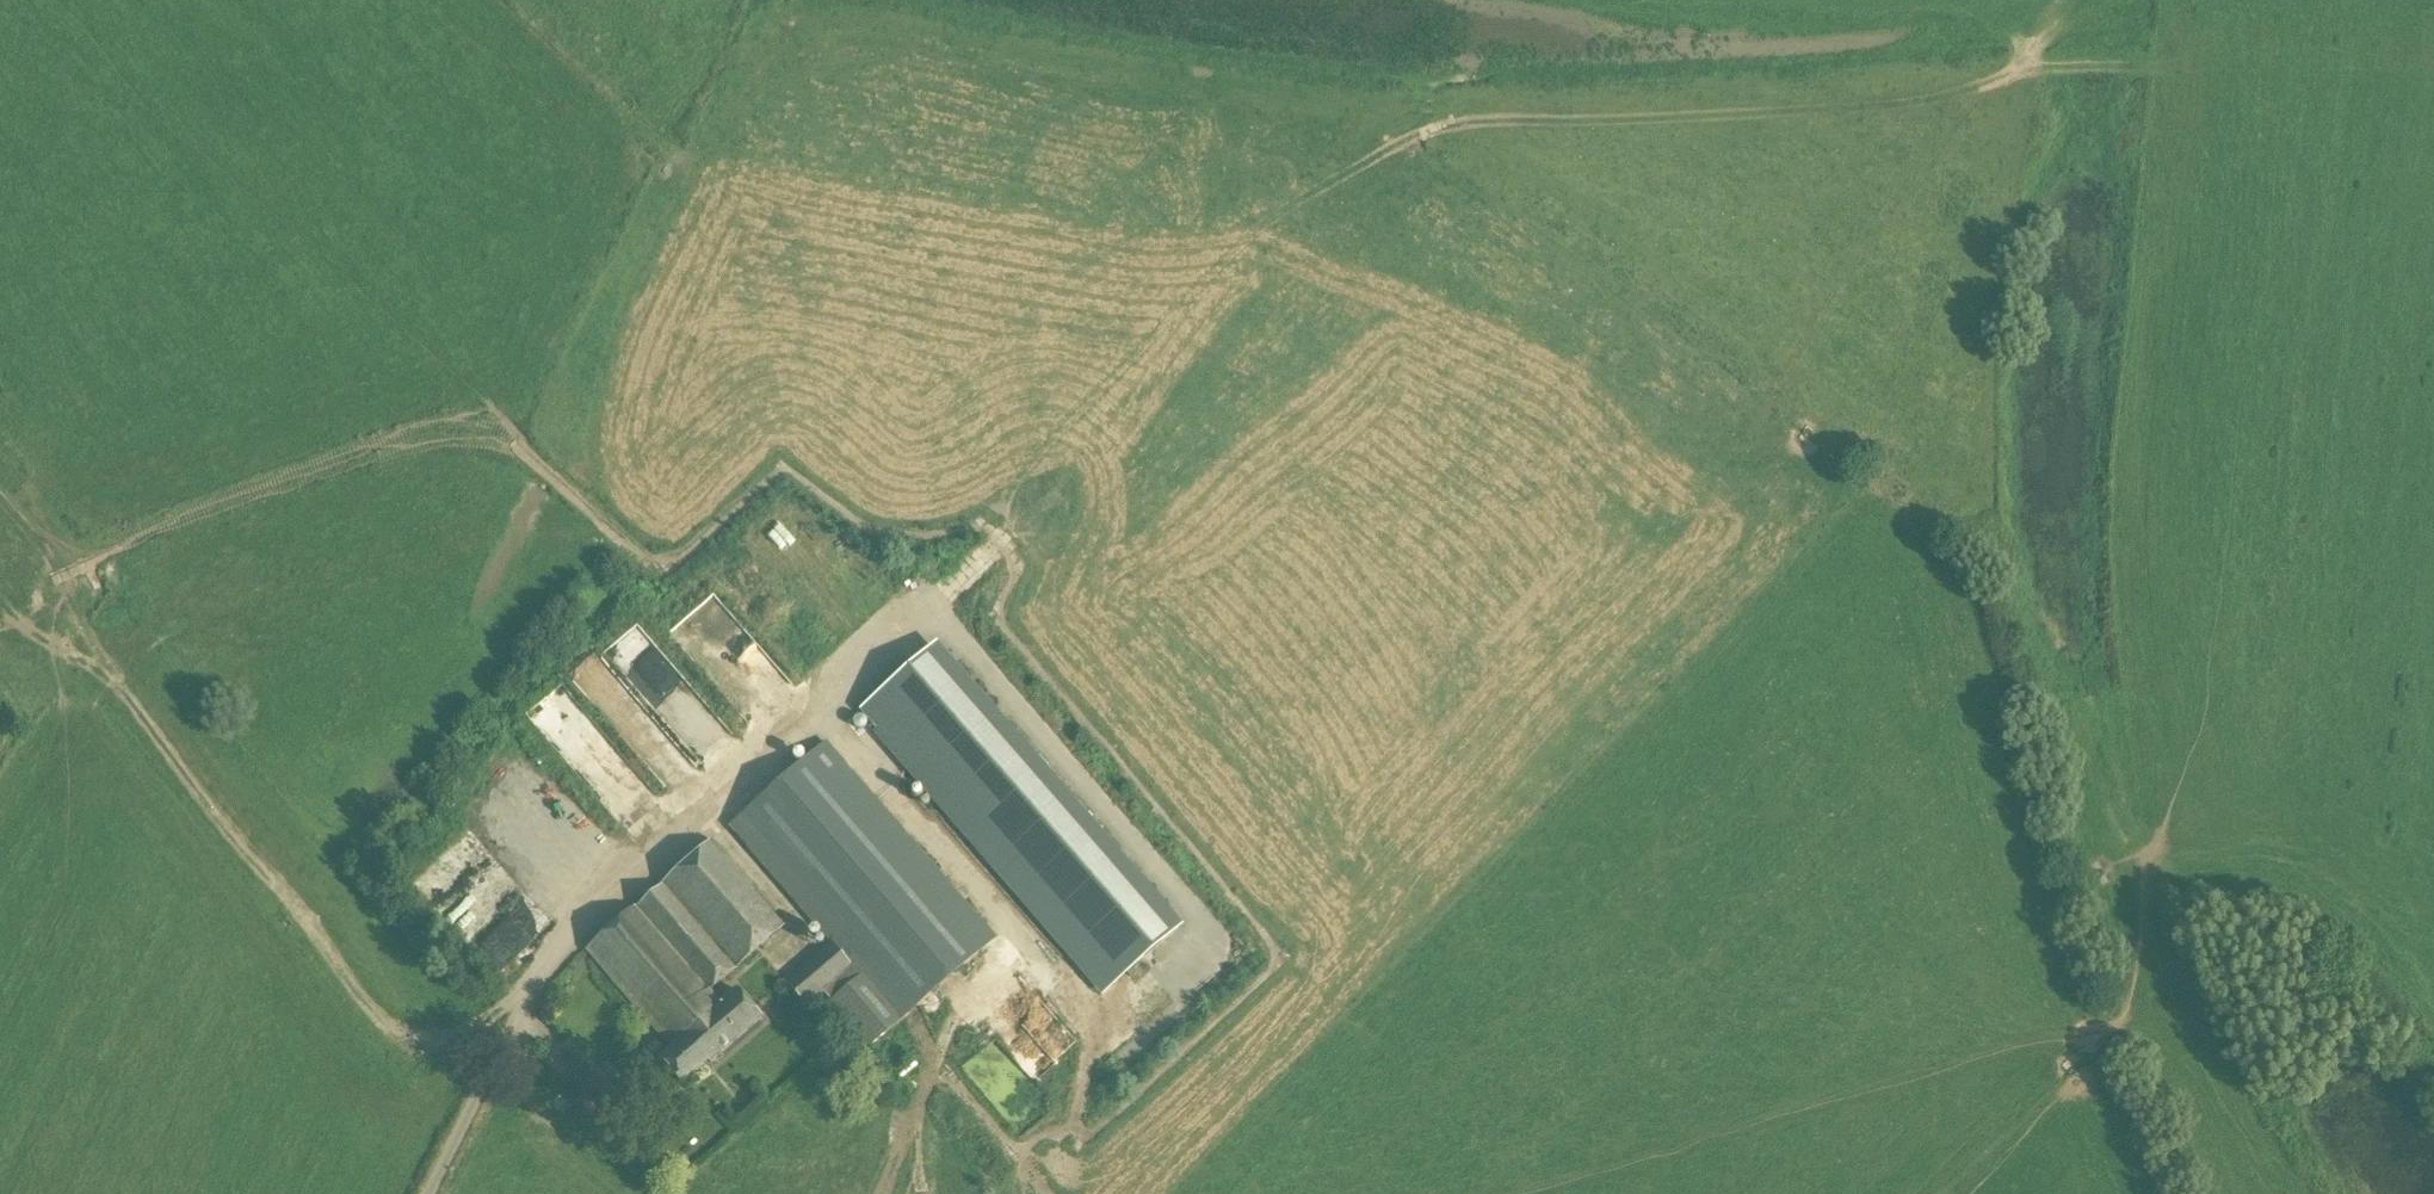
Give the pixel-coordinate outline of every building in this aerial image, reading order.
[(864,708),(1104,990),(1178,927),(939,645),(864,708)] [(823,994),(869,1048),(997,938),(826,740),(728,826),(828,943),(785,981),(807,1008),(823,994)] [(683,1082),(709,1059),(711,1062),(763,1017),(738,988),(723,1002),(711,989),(785,925),(712,841),(589,948),(675,1047),(662,1058),(683,1082)] [(1033,1004),(1006,1025),(1035,1065),(1063,1044),(1033,1004)]
